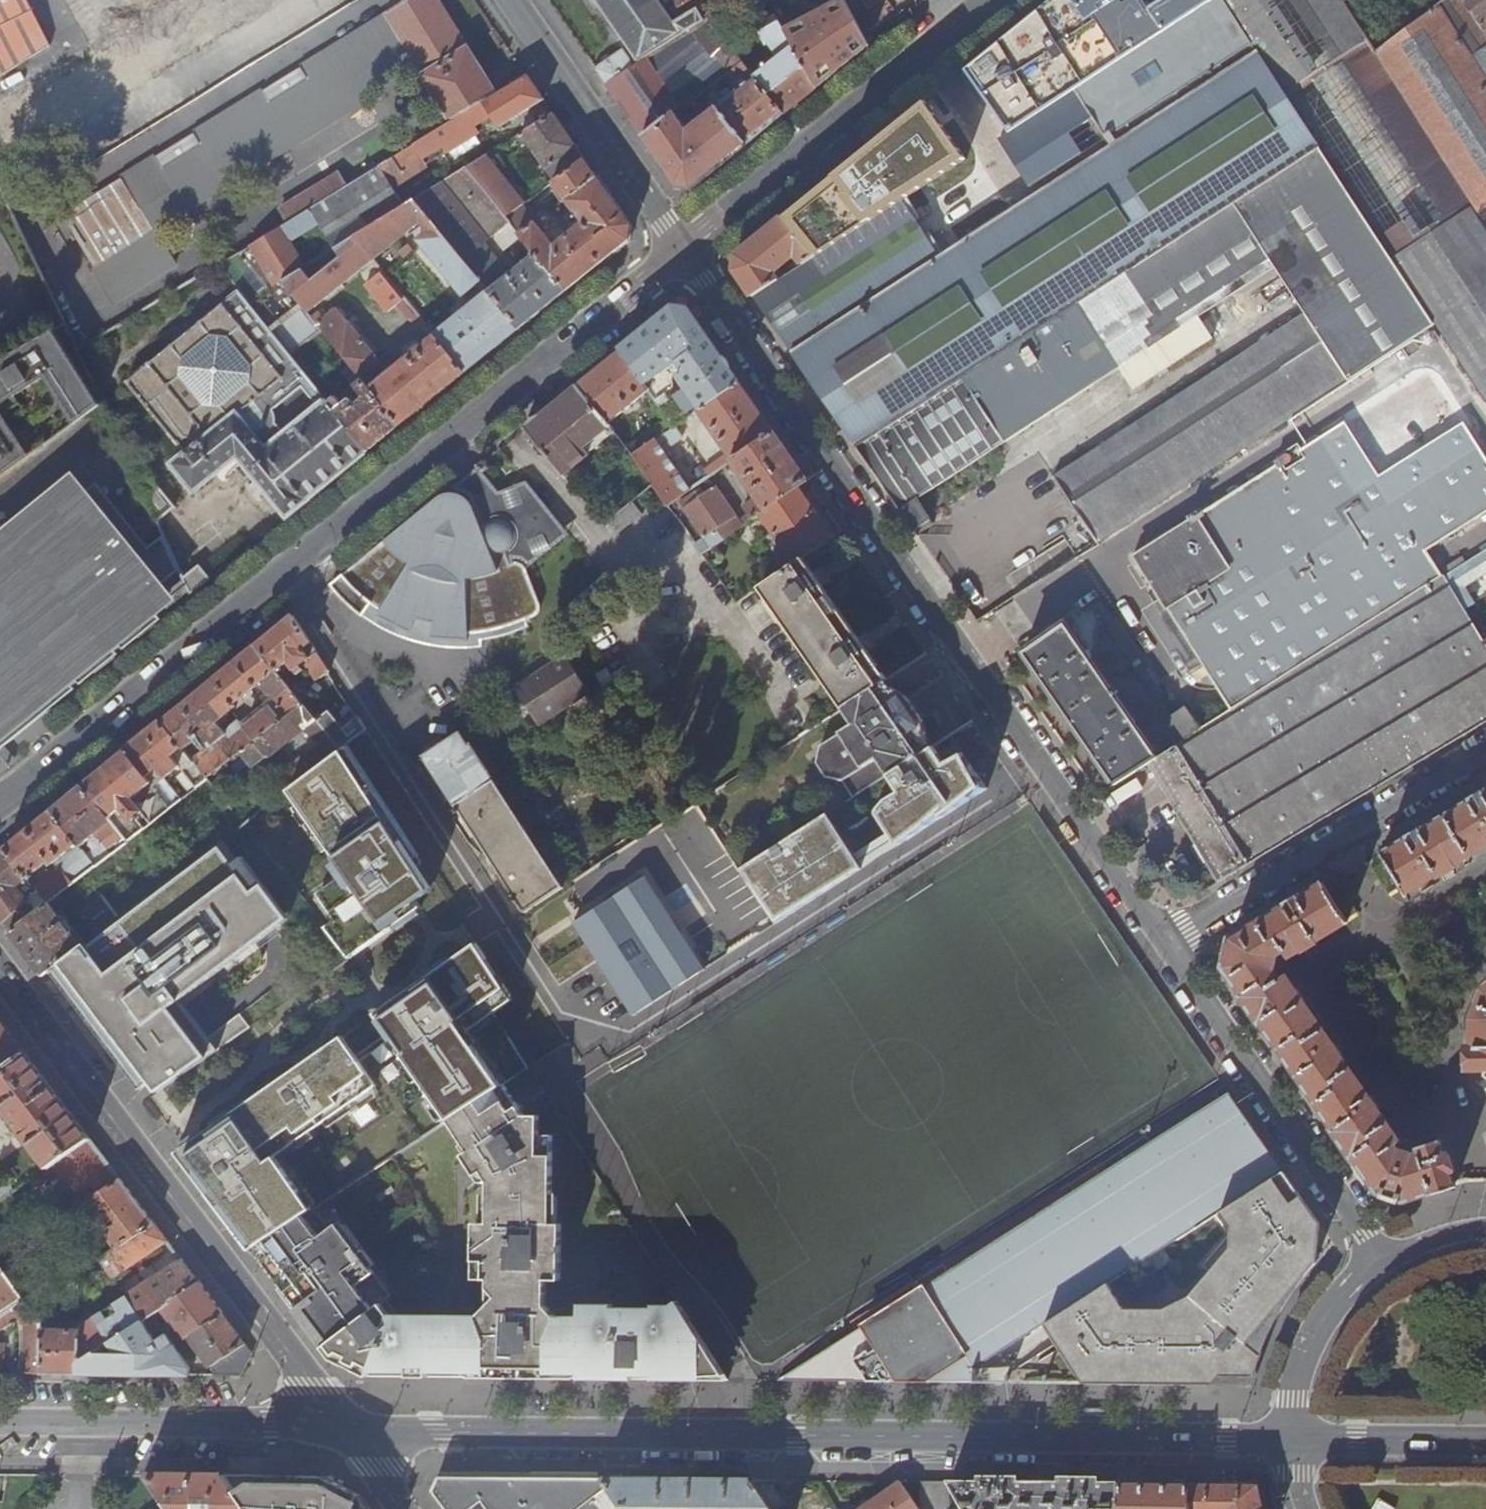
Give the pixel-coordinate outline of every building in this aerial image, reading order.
[(28,0),(0,0),(0,74),(49,44),(28,0)] [(407,50),(451,120),(481,102),(494,94),(458,35),(437,0),(405,0),(406,1),(391,10),(386,13),(387,15),(407,50)] [(406,1),(405,0),(397,0),(388,5),(391,10),(406,1)] [(641,62),(649,57),(710,20),(743,0),(598,0),(641,62)] [(817,88),(867,47),(842,0),(840,0),(786,30),(788,34),(817,88)] [(966,70),(1010,132),(1214,0),(1052,0),(966,70)] [(1010,132),(1002,137),(1029,179),(1006,194),(1015,208),(1259,51),(1226,0),(1214,0),(1010,132)] [(1259,51),(1321,147),(1395,259),(1476,209),(1364,39),(1366,38),(1342,0),(1226,0),(1259,51)] [(1478,212),(1485,207),(1485,48),(1485,47),(1485,0),(1447,0),(1375,52),(1476,209),(1478,212)] [(387,15),(61,214),(114,302),(174,265),(148,222),(182,201),(187,210),(225,186),(220,178),(289,135),(294,144),(332,120),(327,111),(400,66),(394,58),(408,50),(387,15)] [(649,57),(682,106),(688,106),(705,92),(731,71),(743,63),(710,20),(649,57)] [(754,77),(784,115),(817,88),(788,34),(773,42),(777,48),(768,55),(771,58),(766,61),(769,65),(754,77)] [(19,150),(156,81),(137,43),(0,112),(0,113),(19,150)] [(624,49),(595,69),(605,83),(635,65),(624,49)] [(939,257),(792,353),(835,415),(858,447),(1235,203),(1321,147),(1259,51),(1015,208),(939,257)] [(635,65),(605,83),(643,138),(675,112),(682,106),(649,57),(641,62),(635,65)] [(717,107),(747,145),(784,115),(754,77),(743,63),(731,71),(738,80),(734,84),(739,90),(733,95),(729,89),(724,93),(728,99),(717,107)] [(542,98),(526,74),(494,94),(481,102),(494,123),(489,126),(492,130),(496,128),(497,128),(542,98)] [(971,158),(930,99),(907,117),(946,173),(971,158)] [(451,120),(413,144),(426,165),(489,126),(494,123),(481,102),(451,120)] [(675,112),(643,138),(678,188),(692,190),(747,145),(717,107),(688,130),(675,112)] [(584,159),(552,113),(520,134),(553,182),(584,159)] [(946,173),(907,117),(783,218),(814,258),(904,202),(928,185),(946,173)] [(378,165),(391,186),(404,178),(406,181),(427,167),(413,144),(378,165)] [(1100,545),(1437,323),(1395,259),(1321,147),(1235,203),(1277,266),(1307,312),(1054,476),(1100,545)] [(518,191),(489,153),(485,155),(514,194),(518,191)] [(514,194),(485,155),(466,167),(506,218),(521,207),(527,202),(518,191),(514,194)] [(630,226),(584,159),(553,182),(551,184),(582,222),(565,235),(561,231),(556,235),(560,240),(552,246),(521,207),(506,218),(530,249),(535,254),(565,291),(628,241),(630,226)] [(279,227),(289,243),(318,224),(336,248),(353,237),(403,206),(391,186),(378,165),(345,186),(287,221),(279,227)] [(519,257),(530,249),(506,218),(466,167),(447,179),(503,250),(505,249),(508,253),(512,249),(519,257)] [(280,209),(287,221),(345,186),(337,173),(280,209)] [(518,329),(565,291),(535,254),(508,275),(484,244),(484,237),(440,183),(414,199),(480,282),(488,292),(518,329)] [(414,199),(403,206),(353,237),(372,261),(419,223),(426,232),(416,240),(463,296),(480,282),(414,199)] [(783,277),(753,297),(786,345),(792,353),(939,257),(904,202),(814,258),(804,264),(783,277)] [(1235,203),(858,447),(901,510),(917,499),(1120,368),(1125,365),(1199,317),(1277,266),(1235,203)] [(1478,212),(1476,209),(1395,259),(1437,323),(1438,324),(1435,325),(1485,402),(1485,225),(1478,212)] [(814,258),(783,218),(737,255),(735,271),(753,297),(783,277),(778,269),(792,258),(795,261),(798,259),(804,264),(814,258)] [(290,356),(322,331),(313,319),(307,312),(283,281),(302,269),(305,267),(289,243),(279,227),(218,265),(239,291),(290,356)] [(311,282),(302,269),(283,281),(307,312),(372,261),(353,237),(336,248),(333,249),(339,259),(311,282)] [(403,298),(382,273),(377,277),(385,287),(376,294),(389,310),(403,298)] [(287,517),(367,452),(327,402),(290,356),(239,291),(128,382),(186,454),(173,465),(193,490),(188,494),(190,496),(238,457),(287,517)] [(464,374),(518,329),(488,292),(434,336),(435,337),(464,374)] [(649,390),(669,419),(674,426),(675,426),(698,411),(739,382),(688,309),(674,307),(621,350),(649,390)] [(398,428),(464,374),(435,337),(375,386),(370,379),(382,370),(377,364),(379,363),(363,343),(348,323),(337,310),(325,320),(319,314),(313,319),(322,331),(362,381),(398,428)] [(1213,337),(1199,317),(1125,365),(1139,385),(1213,337)] [(348,323),(363,343),(367,339),(352,320),(348,323)] [(103,406),(71,358),(52,332),(44,337),(0,362),(0,481),(103,406)] [(649,390),(621,350),(577,385),(608,423),(649,390)] [(1139,385),(1125,365),(1120,368),(1134,388),(1139,385)] [(1231,710),(1441,576),(1424,549),(1485,509),(1485,458),(1427,368),(1196,515),(1193,511),(1187,514),(1189,519),(1135,554),(1161,596),(1204,666),(1231,710)] [(367,452),(398,428),(362,381),(354,387),(363,400),(355,406),(350,399),(342,405),(335,396),(327,402),(367,452)] [(731,460),(773,432),(739,382),(698,411),(724,449),(717,454),(724,464),(731,460)] [(588,455),(587,454),(614,432),(608,423),(577,385),(525,427),(564,474),(588,455)] [(627,448),(633,455),(674,426),(669,419),(627,448)] [(633,455),(667,503),(705,476),(701,469),(685,480),(663,450),(683,437),(675,426),(674,426),(633,455)] [(799,487),(807,481),(773,432),(731,460),(756,496),(743,505),(749,514),(739,520),(715,485),(704,493),(700,489),(680,503),(703,537),(695,543),(702,553),(731,533),(759,514),(799,487)] [(524,567),(526,570),(570,535),(525,481),(495,487),(474,463),(459,476),(438,495),(440,493),(444,494),(446,493),(448,493),(450,493),(451,493),(453,493),(455,493),(457,493),(458,494),(461,494),(463,496),(464,497),(466,498),(468,500),(469,501),(471,503),(471,505),(473,509),(479,525),(492,520),(496,519),(500,519),(502,520),(504,520),(508,522),(509,523),(512,526),(513,528),(514,529),(514,531),(515,533),(515,537),(514,542),(513,544),(511,547),(510,548),(508,549),(506,551),(505,551),(504,552),(509,564),(513,563),(515,563),(516,563),(518,563),(520,564),(521,565),(522,566),(524,567)] [(162,619),(157,611),(171,600),(161,587),(181,572),(164,537),(150,549),(98,486),(86,495),(75,482),(32,517),(30,515),(0,529),(0,752),(77,688),(75,686),(80,682),(83,684),(120,654),(118,650),(124,646),(126,649),(162,619)] [(801,558),(832,536),(799,487),(759,514),(763,519),(793,563),(801,558)] [(528,575),(526,570),(524,567),(522,566),(521,565),(520,564),(518,563),(516,563),(515,563),(513,563),(509,564),(504,552),(505,551),(506,551),(508,549),(510,548),(511,547),(513,544),(514,542),(515,537),(515,533),(514,531),(514,529),(513,528),(512,526),(509,523),(508,522),(504,520),(502,520),(500,519),(496,519),(492,520),(479,525),(473,509),(471,505),(471,503),(469,501),(468,500),(466,498),(464,497),(463,496),(461,494),(458,494),(457,493),(455,493),(453,493),(451,493),(450,493),(448,493),(446,493),(444,494),(440,493),(438,495),(431,501),(419,510),(330,585),(330,586),(338,596),(326,610),(330,607),(332,609),(336,613),(339,615),(343,618),(349,611),(358,617),(354,623),(356,624),(366,630),(377,635),(389,639),(390,636),(396,638),(398,638),(406,640),(408,640),(410,641),(410,644),(421,646),(432,647),(449,647),(463,647),(467,645),(465,638),(476,635),(485,634),(498,631),(528,621),(534,618),(539,614),(540,611),(541,609),(540,607),(528,575)] [(917,499),(901,510),(918,535),(933,524),(917,499)] [(644,513),(635,501),(610,522),(620,533),(644,513)] [(759,514),(731,533),(736,540),(759,524),(758,523),(763,519),(759,514)] [(1443,574),(1464,610),(1474,604),(1464,587),(1485,573),(1485,547),(1443,574)] [(862,695),(886,679),(871,658),(866,650),(871,645),(863,634),(857,638),(821,585),(825,581),(817,570),(813,573),(801,558),(793,563),(758,587),(843,707),(862,695)] [(192,595),(211,580),(200,565),(183,578),(192,595)] [(1218,881),(1409,767),(1485,720),(1485,647),(1482,641),(1464,610),(1443,574),(1441,576),(1231,710),(1200,729),(1185,739),(1157,757),(1147,763),(1218,881)] [(1186,678),(1204,666),(1161,596),(1142,608),(1186,678)] [(1095,607),(1185,739),(1200,729),(1185,706),(1177,711),(1102,602),(1095,607)] [(530,629),(528,621),(498,631),(485,634),(476,635),(465,638),(467,645),(463,647),(449,647),(432,647),(421,646),(410,644),(410,641),(408,640),(406,640),(398,638),(396,638),(390,636),(389,639),(377,635),(366,630),(356,624),(354,623),(358,617),(349,611),(343,618),(339,615),(336,613),(332,609),(330,607),(326,610),(334,616),(343,623),(353,630),(364,635),(374,640),(385,645),(397,648),(408,650),(420,652),(421,653),(432,653),(441,653),(458,652),(479,650),(478,645),(484,643),(493,641),(500,639),(509,636),(530,629)] [(329,671),(293,615),(256,645),(277,671),(288,663),(297,674),(304,670),(301,665),(304,663),(316,680),(329,671)] [(1114,785),(1147,763),(1157,757),(1066,623),(1023,652),(1114,785)] [(262,788),(273,802),(341,750),(317,720),(305,705),(304,706),(277,671),(256,645),(125,752),(161,798),(170,808),(182,799),(165,779),(179,766),(197,788),(207,780),(208,781),(240,755),(254,768),(266,758),(267,758),(307,728),(321,744),(262,788)] [(579,678),(565,656),(564,654),(513,686),(537,724),(588,691),(579,678)] [(900,699),(886,679),(862,695),(875,715),(900,699)] [(853,797),(934,746),(918,725),(914,727),(899,704),(902,701),(900,699),(875,715),(862,695),(843,707),(854,723),(820,745),(842,780),(853,797)] [(914,727),(918,725),(922,722),(907,698),(902,701),(899,704),(914,727)] [(341,750),(367,730),(358,716),(344,727),(329,710),(317,720),(341,750)] [(525,911),(530,908),(564,887),(505,798),(507,791),(501,782),(494,780),(470,744),(467,746),(459,732),(423,755),(515,897),(524,910),(525,911)] [(826,777),(842,780),(820,745),(816,761),(826,777)] [(445,897),(352,750),(292,795),(349,880),(322,899),(339,924),(329,931),(352,963),(445,897)] [(161,798),(125,752),(83,786),(108,818),(118,810),(122,814),(125,811),(129,815),(115,826),(128,841),(145,827),(137,817),(161,798)] [(108,818),(83,786),(50,813),(77,845),(109,820),(108,818)] [(1484,793),(1482,791),(1468,799),(1469,801),(1421,830),(1419,828),(1406,837),(1407,838),(1381,854),(1405,894),(1435,876),(1437,877),(1453,868),(1452,866),(1485,845),(1485,791),(1484,793)] [(118,810),(108,818),(109,820),(115,826),(129,815),(125,811),(122,814),(118,810)] [(77,845),(50,813),(4,850),(27,879),(50,861),(53,864),(54,863),(59,868),(35,888),(38,893),(47,904),(54,898),(63,892),(94,867),(77,845)] [(777,923),(860,869),(825,815),(741,869),(777,923)] [(85,943),(49,969),(141,1088),(150,1081),(158,1091),(251,1027),(244,1016),(209,1040),(180,1000),(285,917),(260,884),(252,890),(217,847),(86,945),(85,943)] [(4,850),(0,853),(0,921),(9,933),(47,904),(38,893),(27,901),(16,887),(27,879),(4,850)] [(245,855),(237,861),(256,886),(263,880),(245,855)] [(692,977),(703,970),(644,878),(573,923),(632,1015),(683,982),(687,985),(694,981),(692,977)] [(1454,1186),(1453,1184),(1450,1172),(1454,1170),(1448,1153),(1444,1154),(1439,1139),(1416,1146),(1418,1151),(1412,1153),(1399,1149),(1395,1145),(1400,1142),(1378,1110),(1379,1108),(1370,1094),(1368,1096),(1341,1056),(1343,1054),(1333,1040),(1331,1042),(1304,1002),(1306,1000),(1297,987),(1294,988),(1285,974),(1279,978),(1274,970),(1276,967),(1280,959),(1278,956),(1286,951),(1289,957),(1302,949),(1303,951),(1319,941),(1318,940),(1347,922),(1323,882),(1299,897),(1297,895),(1284,903),(1284,905),(1230,938),(1223,967),(1377,1191),(1383,1192),(1382,1194),(1397,1199),(1397,1198),(1404,1200),(1430,1191),(1431,1193),(1454,1186)] [(47,904),(9,933),(41,976),(49,969),(85,943),(76,930),(71,933),(47,904)] [(430,1109),(441,1125),(498,1089),(463,1033),(511,1002),(474,945),(373,1016),(435,1104),(430,1109)] [(1483,990),(1471,1017),(1472,1045),(1467,1045),(1467,1069),(1485,1069),(1485,988),(1483,990)] [(27,1055),(0,1019),(0,1074),(27,1055)] [(341,1038),(180,1151),(253,1248),(312,1209),(277,1157),(375,1088),(341,1038)] [(90,1139),(27,1055),(0,1074),(0,1105),(47,1167),(90,1139)] [(333,1359),(366,1376),(727,1379),(676,1300),(671,1303),(652,1303),(652,1307),(611,1307),(611,1304),(578,1304),(578,1316),(554,1316),(544,1304),(545,1280),(559,1281),(559,1224),(550,1224),(551,1137),(538,1136),(538,1117),(524,1117),(503,1086),(498,1089),(448,1121),(462,1143),(456,1147),(478,1183),(487,1183),(486,1224),(473,1223),(473,1280),(487,1280),(486,1306),(477,1315),(398,1314),(386,1300),(323,1347),(333,1359)] [(853,1358),(868,1380),(972,1380),(973,1369),(1044,1323),(1049,1320),(1090,1293),(1111,1280),(1216,1212),(1283,1170),(1229,1091),(889,1308),(894,1315),(869,1331),(878,1346),(870,1352),(868,1348),(853,1358)] [(82,1205),(121,1180),(90,1139),(47,1167),(14,1190),(22,1201),(49,1182),(46,1178),(57,1170),(82,1205)] [(1283,1170),(1216,1212),(1231,1231),(1204,1262),(1212,1269),(1193,1292),(1166,1306),(1127,1306),(1111,1280),(1090,1293),(1049,1320),(1044,1323),(1083,1381),(1158,1382),(1158,1370),(1179,1370),(1179,1382),(1213,1383),(1251,1339),(1242,1331),(1256,1315),(1265,1323),(1316,1263),(1318,1237),(1313,1236),(1304,1222),(1308,1219),(1296,1202),(1303,1198),(1283,1170)] [(115,1249),(154,1224),(121,1180),(82,1205),(115,1249)] [(1303,1198),(1296,1202),(1308,1219),(1304,1222),(1313,1236),(1318,1237),(1319,1222),(1303,1198)] [(282,1286),(279,1289),(323,1347),(386,1300),(393,1295),(339,1225),(331,1230),(314,1208),(312,1209),(253,1248),(282,1286)] [(112,1278),(168,1241),(154,1224),(115,1249),(100,1259),(112,1278)] [(160,1310),(200,1284),(183,1261),(79,1327),(79,1329),(42,1329),(42,1373),(78,1374),(79,1363),(142,1322),(160,1310)] [(25,1299),(0,1263),(0,1316),(25,1299)] [(1251,1339),(1213,1383),(1252,1383),(1258,1363),(1264,1346),(1274,1324),(1283,1308),(1291,1297),(1301,1283),(1316,1263),(1265,1323),(1251,1339)] [(253,1354),(200,1284),(160,1310),(187,1345),(191,1342),(216,1375),(242,1376),(253,1354)] [(42,1329),(41,1323),(25,1299),(0,1316),(0,1328),(18,1317),(25,1327),(25,1364),(13,1364),(13,1374),(42,1373),(42,1329)] [(831,1344),(855,1380),(868,1380),(853,1358),(868,1348),(870,1352),(878,1346),(869,1331),(894,1315),(889,1308),(831,1344)] [(1242,1331),(1251,1339),(1265,1323),(1256,1315),(1242,1331)] [(156,1343),(142,1322),(79,1363),(78,1374),(189,1375),(190,1368),(175,1345),(173,1346),(167,1335),(156,1343)] [(831,1344),(775,1379),(855,1380),(831,1344)] [(1158,1370),(1158,1382),(1167,1382),(1179,1382),(1179,1370),(1158,1370)] [(223,1476),(146,1474),(170,1508),(247,1508),(223,1476)] [(324,1476),(223,1476),(247,1508),(371,1508),(359,1494),(324,1476)] [(602,1478),(438,1477),(432,1491),(446,1508),(622,1508),(602,1478)] [(602,1478),(622,1508),(770,1508),(750,1479),(602,1478)] [(898,1481),(857,1508),(918,1508),(898,1481)] [(950,1508),(950,1481),(921,1481),(921,1508),(950,1508)] [(1118,1482),(950,1481),(967,1508),(1119,1508),(1118,1482)] [(1186,1483),(1118,1482),(1119,1508),(1187,1508),(1186,1483)] [(1257,1484),(1186,1483),(1187,1508),(1263,1508),(1257,1484)]
